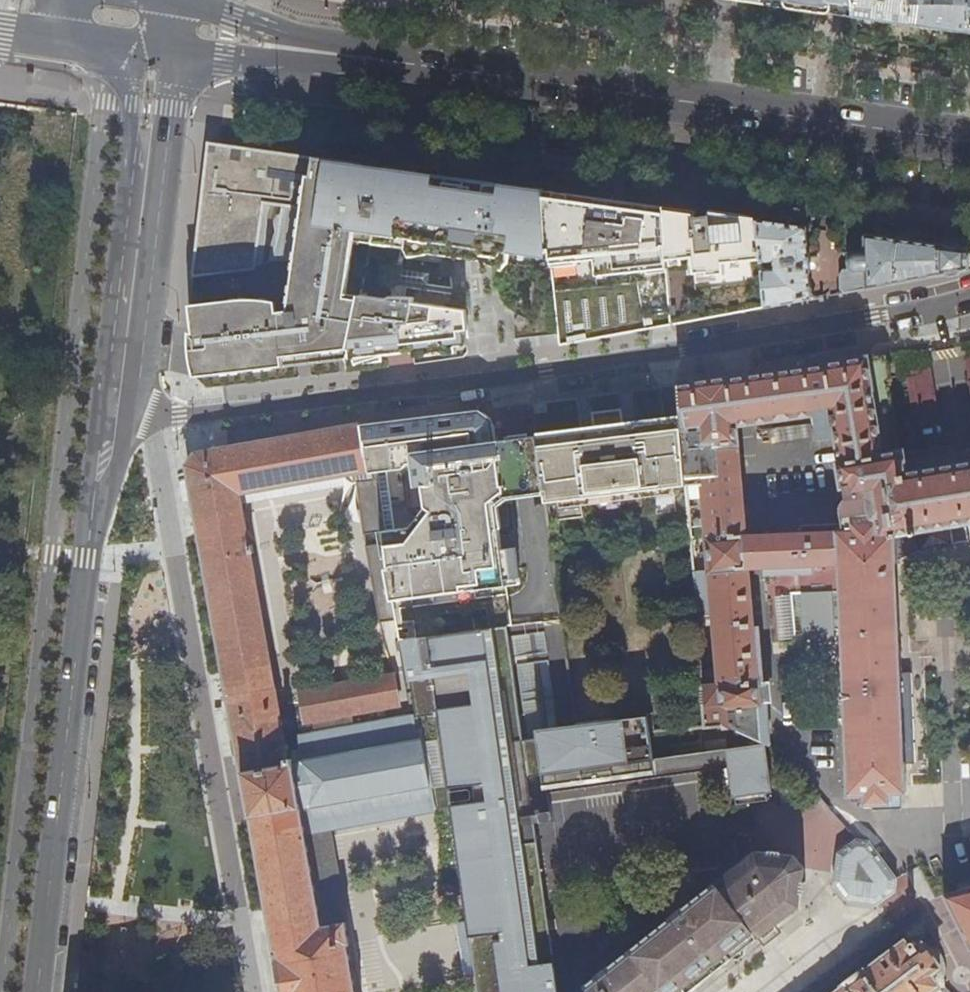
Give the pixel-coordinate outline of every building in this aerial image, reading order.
[(768,3),(789,2),(789,8),(795,9),(815,7),(814,0),(767,0),(768,3)] [(853,17),(969,33),(969,0),(852,0),(853,17)] [(361,243),(373,242),(448,253),(445,238),(449,233),(448,202),(445,188),(438,185),(431,180),(418,172),(388,168),(353,164),(353,162),(348,162),(347,163),(312,158),(313,157),(308,156),(308,158),(278,154),(274,153),(274,151),(270,151),(269,152),(235,148),(236,146),(232,145),(231,147),(220,146),(220,143),(215,143),(215,145),(209,144),(209,149),(207,149),(207,154),(208,154),(207,167),(205,167),(204,172),(206,172),(204,192),(202,191),(202,196),(203,196),(201,221),(199,221),(198,227),(200,227),(198,245),(196,245),(196,251),(197,251),(196,261),(195,271),(193,270),(193,276),(255,268),(264,203),(304,209),(289,304),(276,301),(192,306),(193,332),(192,332),(191,331),(189,331),(189,341),(189,349),(194,373),(196,376),(222,373),(260,369),(296,365),(333,361),(347,359),(427,350),(470,345),(469,338),(472,337),(469,309),(362,294),(361,300),(348,298),(349,295),(347,294),(355,245),(360,245),(361,243)] [(464,255),(476,257),(486,183),(508,184),(466,179),(418,172),(431,180),(438,185),(445,188),(448,202),(449,233),(445,238),(448,253),(464,255)] [(508,184),(486,183),(476,257),(496,260),(496,276),(498,284),(502,294),(508,303),(513,309),(521,316),(517,321),(519,340),(538,337),(537,330),(549,328),(550,336),(561,334),(546,190),(508,184)] [(566,193),(546,190),(561,334),(562,346),(609,337),(672,324),(668,260),(665,222),(664,206),(604,198),(596,197),(595,203),(565,199),(566,193)] [(694,220),(687,220),(689,247),(694,246),(695,257),(696,271),(709,270),(710,274),(720,273),(720,274),(727,273),(726,262),(763,258),(759,219),(713,213),(697,211),(696,216),(694,216),(694,220)] [(808,226),(759,219),(763,258),(768,307),(790,303),(813,298),(812,272),(812,270),(811,253),(810,252),(808,226)] [(668,260),(695,257),(694,246),(689,247),(687,220),(665,222),(668,260)] [(900,239),(866,234),(866,250),(855,251),(850,255),(848,258),(849,263),(852,269),(845,269),(842,274),(842,287),(846,292),(969,269),(968,249),(900,239)] [(694,382),(693,384),(679,385),(682,417),(683,431),(701,429),(702,446),(703,447),(704,465),(710,536),(709,537),(712,570),(713,572),(723,685),(705,686),(708,726),(728,724),(767,743),(764,720),(761,720),(749,568),(766,568),(772,642),(796,640),(795,630),(793,593),(800,593),(803,630),(803,633),(834,631),(833,627),(832,591),(840,590),(842,626),(849,794),(865,794),(865,803),(866,804),(872,804),(872,810),(891,809),(891,795),(901,795),(901,793),(907,793),(906,762),(915,762),(911,672),(901,673),(897,562),(898,562),(897,534),(911,531),(912,533),(914,534),(917,534),(918,532),(918,530),(969,521),(969,442),(904,453),(902,452),(900,452),(890,385),(891,384),(888,359),(887,358),(887,355),(885,355),(884,354),(864,357),(864,359),(826,365),(826,366),(817,367),(810,369),(809,367),(748,375),(748,377),(732,379),(731,377),(712,380),(694,382)] [(571,432),(538,436),(545,487),(547,503),(687,484),(683,431),(682,417),(645,422),(623,425),(621,409),(591,413),(593,429),(571,432)] [(407,419),(363,425),(372,473),(381,525),(383,535),(398,619),(401,639),(445,634),(443,613),(492,607),(495,627),(509,625),(514,624),(509,581),(522,579),(518,549),(499,552),(498,538),(503,538),(498,500),(508,493),(508,492),(512,492),(505,441),(498,442),(496,426),(495,426),(492,419),(489,416),(484,413),(478,412),(478,411),(459,414),(459,412),(407,419)] [(244,779),(296,770),(295,763),(289,764),(275,680),(245,498),(355,477),(372,473),(363,425),(259,444),(197,455),(188,467),(196,508),(232,713),(242,767),(244,779)] [(523,438),(505,441),(512,492),(545,487),(538,436),(523,438)] [(364,528),(381,525),(372,473),(355,477),(364,528)] [(383,535),(364,539),(379,623),(398,619),(383,535)] [(833,627),(842,626),(840,590),(832,591),(833,627)] [(795,630),(803,630),(800,593),(793,593),(795,630)] [(529,776),(544,775),(546,787),(585,782),(586,787),(657,777),(652,730),(651,715),(577,722),(578,724),(538,729),(539,736),(524,738),(509,625),(495,627),(445,634),(401,639),(404,657),(408,680),(435,675),(451,787),(475,784),(478,800),(453,804),(454,808),(478,991),(559,991),(529,776)] [(353,713),(401,704),(396,673),(301,690),(307,721),(315,720),(353,713)] [(523,673),(522,690),(537,691),(538,675),(523,673)] [(555,706),(526,705),(526,723),(554,724),(555,706)] [(355,726),(353,713),(315,720),(318,733),(355,726)] [(304,817),(307,833),(334,828),(437,809),(420,730),(417,730),(415,715),(355,726),(318,733),(299,737),(304,761),(295,763),(296,770),(304,817)] [(769,756),(767,743),(727,748),(729,761),(769,756)] [(774,791),(769,756),(729,761),(733,797),(736,797),(737,804),(768,800),(767,792),(774,791)] [(253,826),(304,817),(296,770),(244,779),(253,826)] [(902,808),(901,795),(891,795),(891,809),(902,808)] [(253,826),(280,991),(358,991),(350,944),(351,944),(348,921),(323,925),(307,833),(304,817),(253,826)] [(350,921),(334,828),(307,833),(323,925),(348,921),(350,921)] [(879,903),(891,882),(885,874),(863,844),(839,851),(825,861),(819,887),(825,886),(840,905),(838,913),(865,914),(879,903)] [(702,983),(699,978),(708,971),(712,975),(738,955),(763,936),(755,926),(765,919),(768,922),(772,920),(777,925),(801,905),(805,867),(795,854),(756,851),(743,860),(585,986),(590,991),(690,991),(702,983)] [(956,885),(949,856),(934,860),(941,889),(956,885)] [(947,892),(944,893),(969,945),(969,886),(947,892)] [(938,984),(934,977),(939,972),(939,971),(938,969),(941,966),(937,961),(938,955),(932,948),(927,948),(923,943),(918,946),(917,945),(918,944),(919,941),(916,938),(913,937),(910,940),(911,943),(909,945),(905,940),(865,970),(864,969),(844,985),(844,986),(836,991),(928,991),(938,984)]
